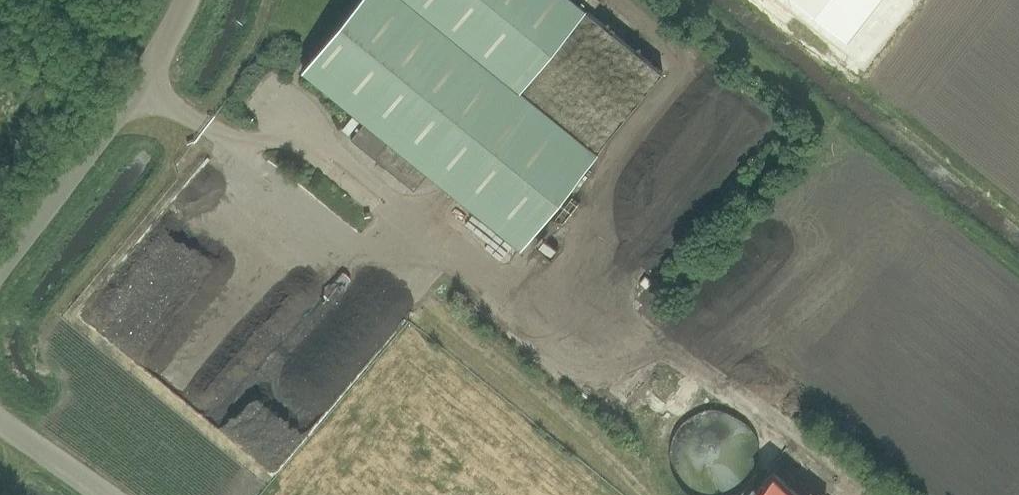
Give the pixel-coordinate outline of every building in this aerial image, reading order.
[(303,69),(390,140),(388,142),(365,123),(352,140),(415,191),(430,172),(521,246),(662,73),(585,10),(586,9),(575,0),(359,0),(303,69)] [(594,11),(601,1),(599,0),(580,0),(594,11)] [(847,38),(877,0),(799,0),(847,38)] [(759,494),(798,494),(773,475),(757,493),(759,494)]
